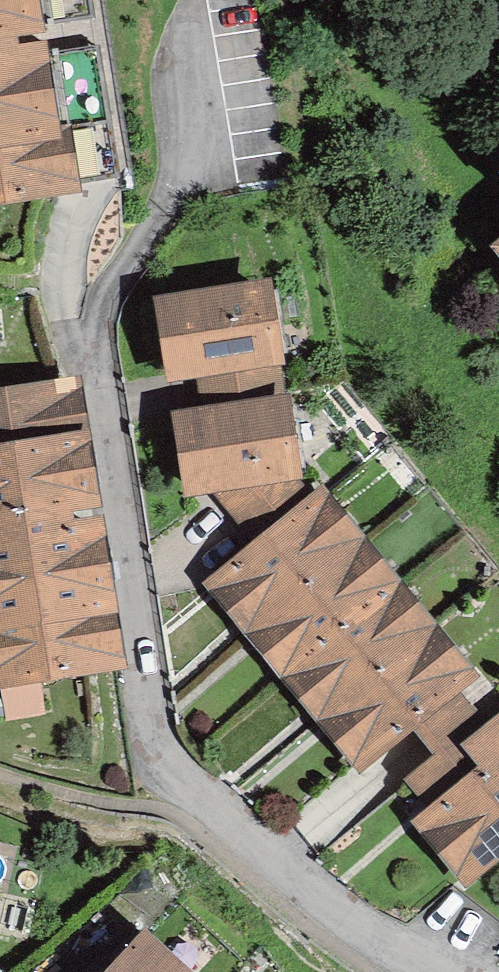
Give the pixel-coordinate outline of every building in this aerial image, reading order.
[(64,141),(42,0),(0,0),(0,152),(64,141)] [(0,152),(0,205),(73,194),(64,141),(0,152)] [(271,359),(278,358),(267,288),(165,305),(176,374),(208,369),(271,359)] [(215,414),(278,405),(271,359),(208,369),(215,414)] [(124,666),(79,389),(0,401),(0,684),(124,666)] [(288,474),(297,473),(286,404),(278,405),(215,414),(182,419),(191,488),(220,484),(288,474)] [(269,542),(313,506),(288,474),(220,484),(269,542)] [(451,693),(472,676),(324,497),(313,506),(269,542),(218,585),(366,764),(418,721),(451,693)] [(451,693),(418,721),(443,752),(421,779),(444,808),(493,767),(477,748),(489,738),(451,693)] [(498,856),(498,730),(489,738),(477,748),(493,767),(444,808),(426,824),(472,878),(498,856)] [(147,940),(118,971),(183,971),(147,940)]
